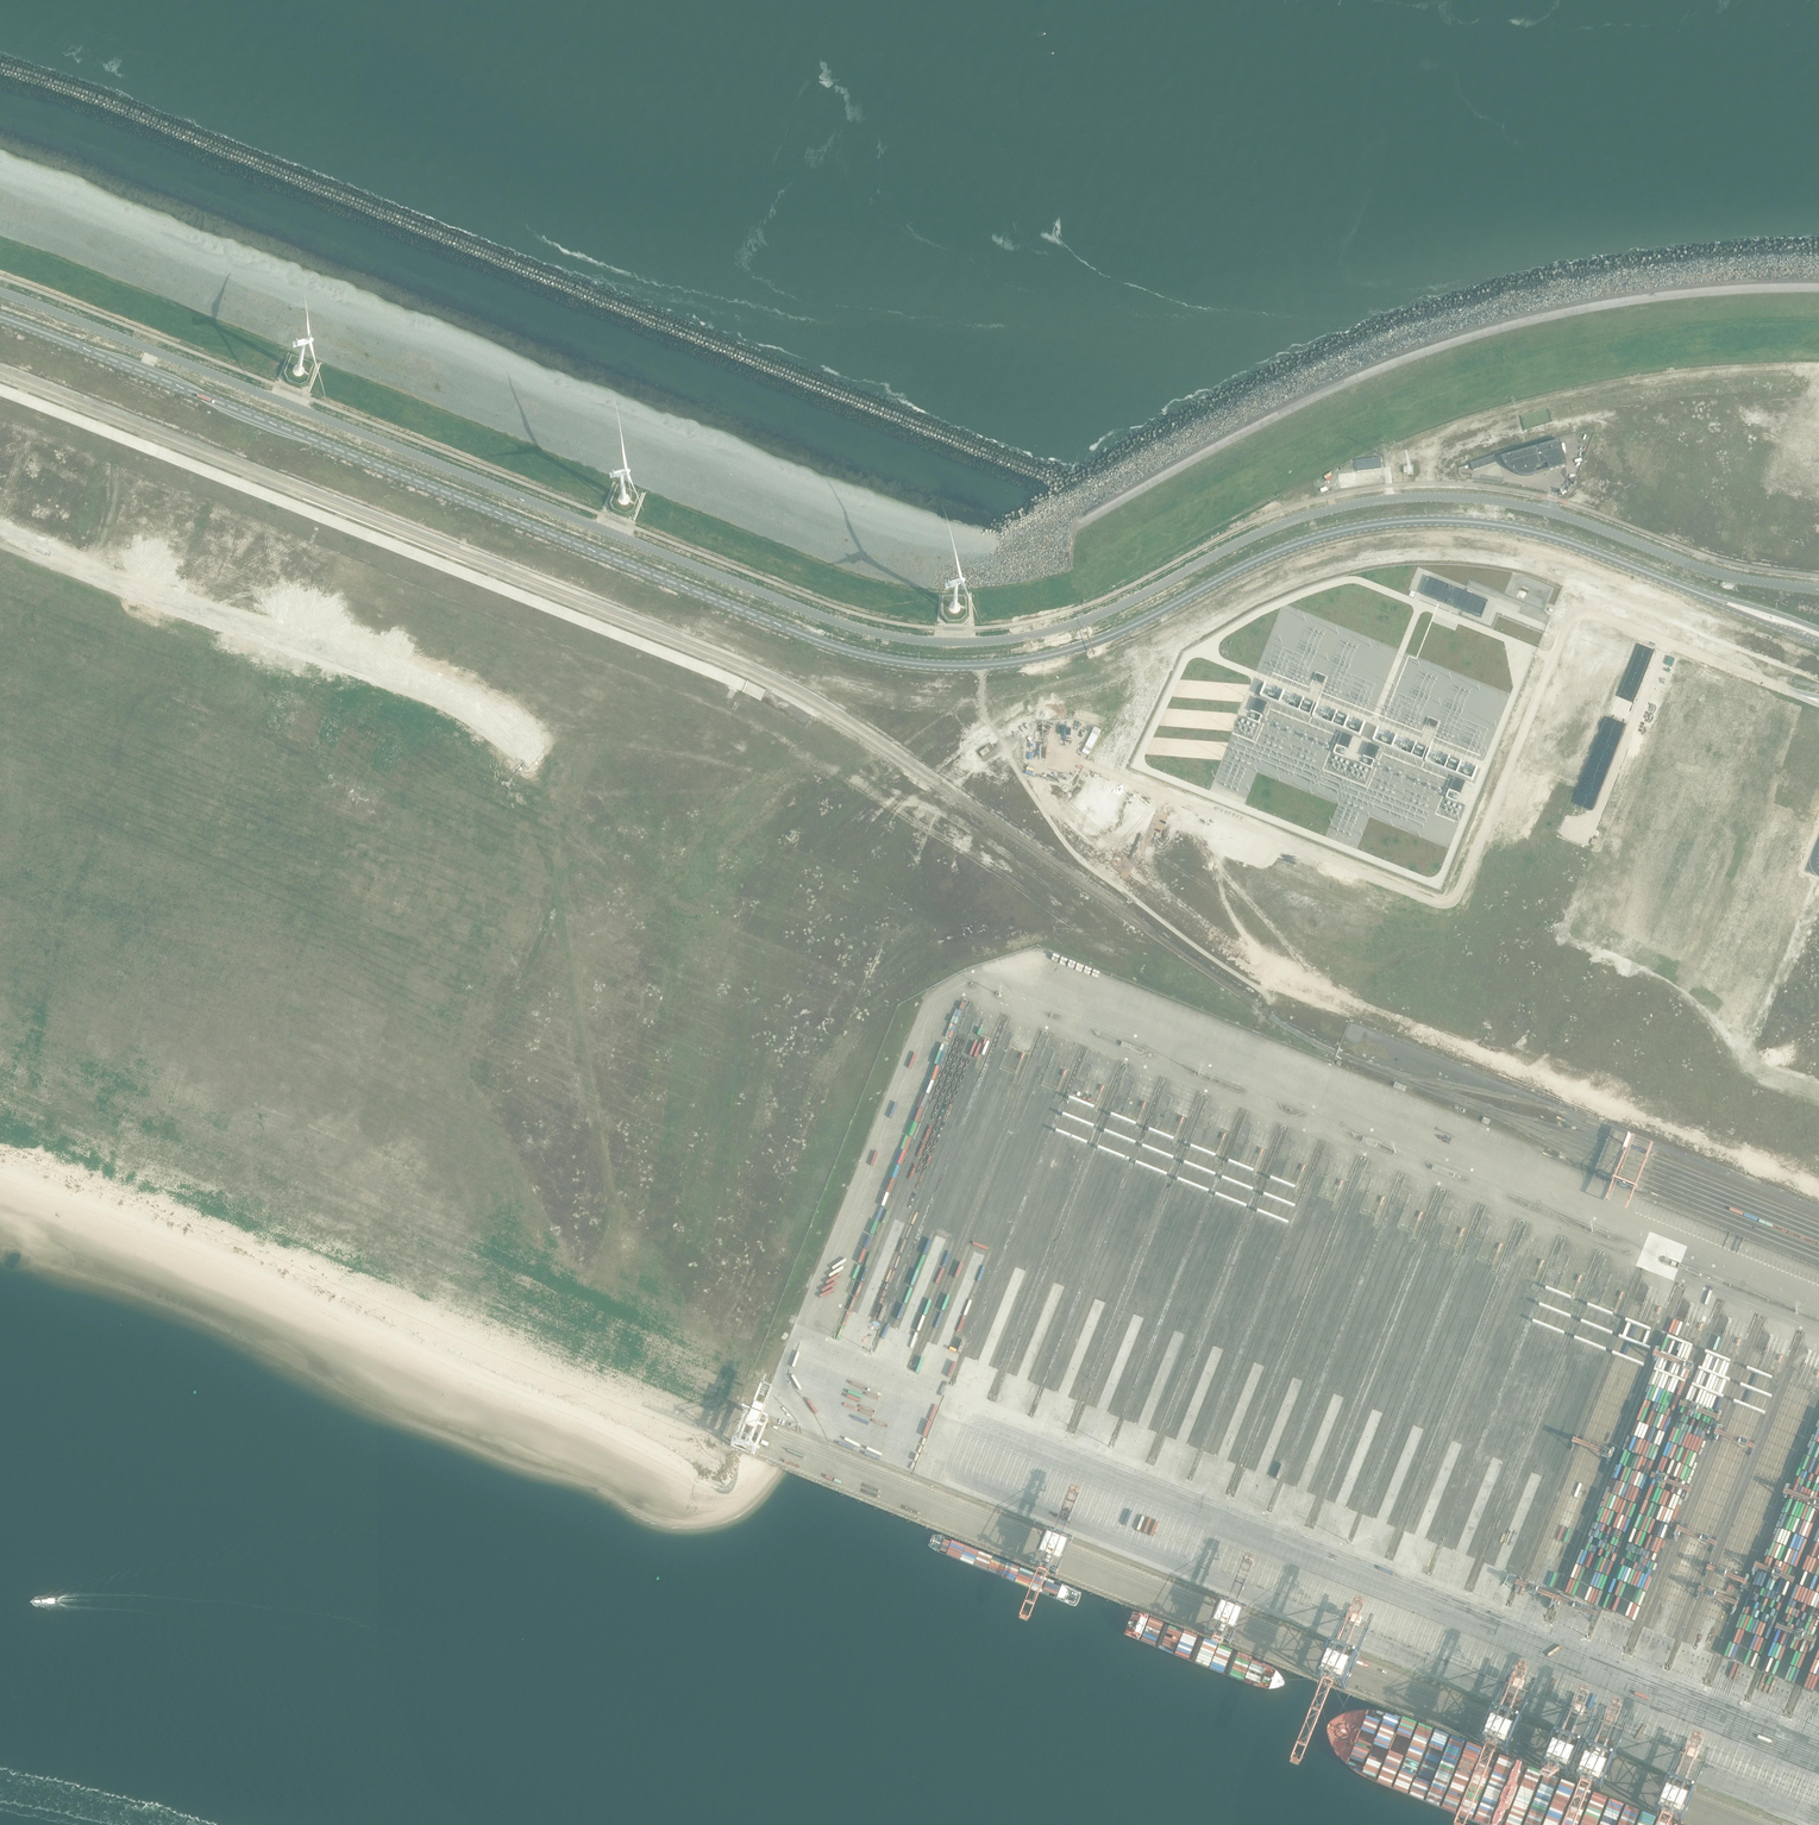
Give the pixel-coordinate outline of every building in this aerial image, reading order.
[(148,118),(166,124),(163,121),(164,119),(162,119),(160,115),(158,117),(155,112),(147,109),(143,111),(136,109),(135,110),(129,108),(127,105),(118,102),(116,103),(119,108),(118,110),(121,111),(120,108),(122,109),(121,112),(126,109),(134,112),(135,113),(147,117),(148,118)] [(1532,478),(1566,468),(1559,444),(1500,460),(1504,468),(1506,470),(1509,473),(1513,476),(1518,478),(1523,479),(1528,478),(1532,478)] [(1473,472),(1498,464),(1495,457),(1470,465),(1473,472)] [(1380,458),(1356,461),(1357,472),(1382,469),(1380,458)] [(1327,481),(1333,478),(1330,473),(1324,476),(1327,481)] [(86,557),(87,554),(74,548),(73,552),(86,557)] [(1428,577),(1421,594),(1463,610),(1481,618),(1488,601),(1428,577)] [(1668,656),(1665,664),(1672,667),(1675,659),(1668,656)] [(1224,699),(1225,680),(1217,680),(1216,699),(1224,699)] [(1636,706),(1641,693),(1635,691),(1630,704),(1636,706)] [(1256,699),(1251,711),(1262,716),(1267,703),(1256,699)] [(1337,745),(1337,746),(1348,750),(1353,737),(1342,733),(1337,745)] [(1368,743),(1363,756),(1375,761),(1380,748),(1368,743)] [(988,749),(987,747),(979,752),(982,756),(989,751),(988,749)] [(1564,761),(1541,755),(1539,762),(1562,768),(1564,761)] [(1454,777),(1449,790),(1460,795),(1465,782),(1454,777)] [(1142,1055),(1144,1050),(1122,1042),(1120,1046),(1142,1055)] [(1396,1082),(1394,1086),(1404,1090),(1406,1086),(1396,1082)] [(1376,1147),(1377,1143),(1363,1137),(1361,1142),(1376,1147)] [(1454,1178),(1455,1174),(1433,1166),(1431,1170),(1454,1178)] [(1699,1276),(1701,1272),(1679,1263),(1677,1267),(1699,1276)] [(808,1361),(822,1364),(824,1358),(810,1355),(808,1361)] [(826,1404),(830,1405),(829,1408),(833,1409),(836,1398),(829,1396),(826,1404)] [(1628,1417),(1631,1403),(1620,1401),(1616,1400),(1615,1405),(1620,1406),(1619,1410),(1618,1415),(1628,1417)] [(861,1417),(873,1422),(875,1416),(863,1411),(861,1417)] [(792,1415),(789,1419),(795,1425),(799,1421),(792,1415)]
